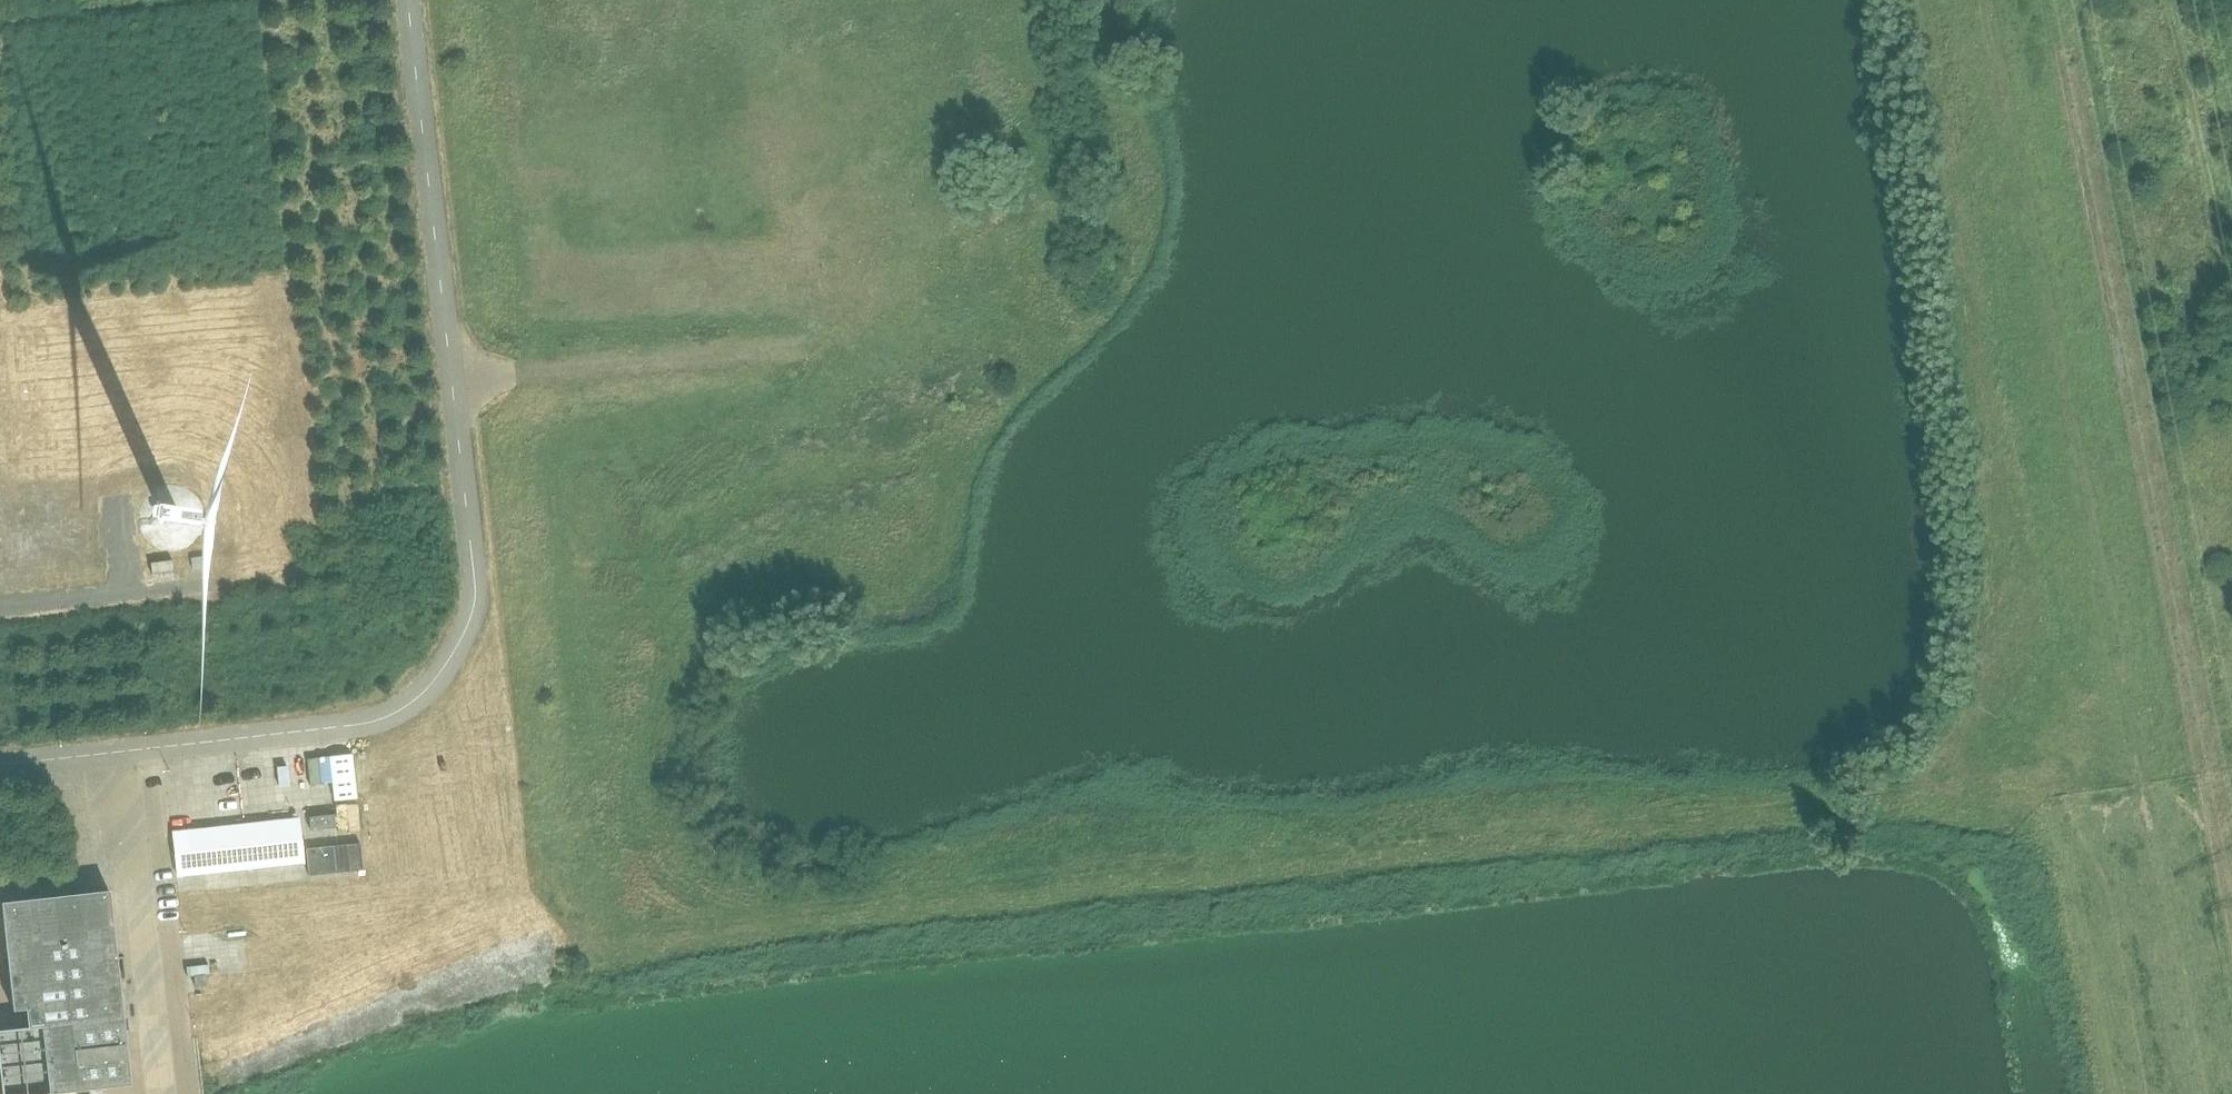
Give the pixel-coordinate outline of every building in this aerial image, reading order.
[(207,567),(205,556),(191,558),(192,569),(207,567)] [(150,563),(152,575),(174,572),(173,560),(150,563)] [(313,792),(376,786),(374,761),(311,766),(313,792)] [(291,809),(263,810),(264,860),(292,860),(291,809)] [(296,828),(301,857),(382,843),(377,814),(296,828)] [(215,868),(191,872),(199,923),(224,919),(215,868)] [(0,1093),(55,1093),(130,1086),(108,891),(0,903),(0,912),(11,1012),(24,1010),(26,1028),(0,1030),(0,1091),(0,1093)] [(256,939),(204,941),(205,966),(257,963),(256,939)] [(206,986),(205,975),(195,976),(196,987),(206,986)]
